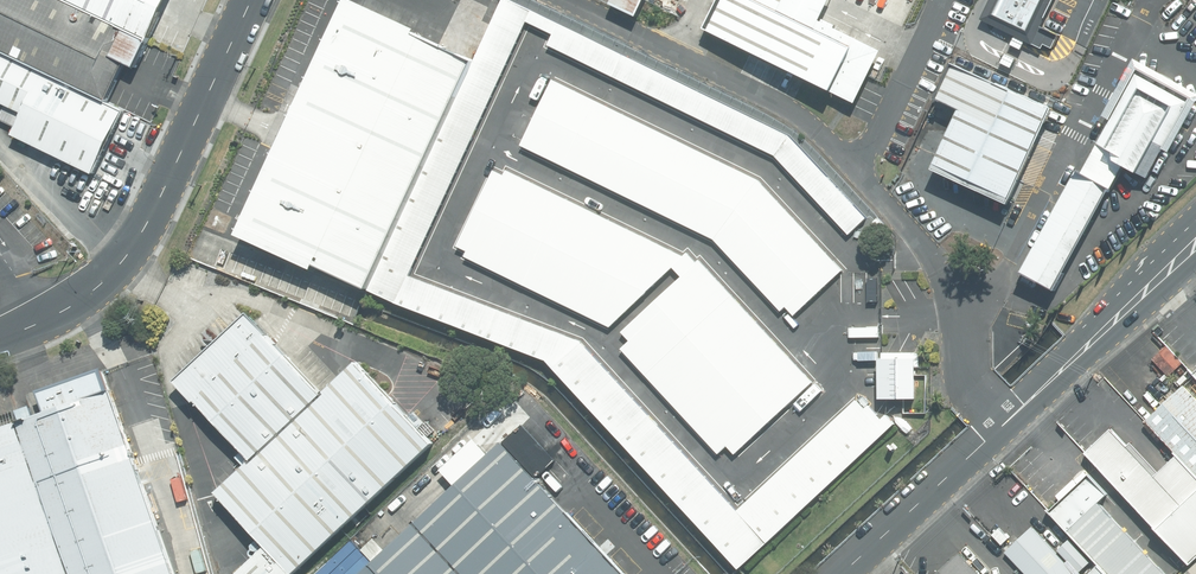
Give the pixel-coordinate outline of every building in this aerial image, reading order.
[(0,5),(0,55),(102,105),(133,38),(55,0),(3,0),(0,5)] [(144,39),(157,12),(147,7),(150,0),(61,0),(144,39)] [(230,238),(357,293),(467,66),(409,38),(412,32),(345,0),(230,238)] [(896,430),(865,399),(747,507),(596,340),(425,275),(509,89),(540,25),(567,37),(562,47),(786,154),(857,234),(877,216),(805,135),(507,0),(501,0),(474,53),(467,66),(357,293),(548,362),(752,569),(896,430)] [(636,20),(645,0),(607,0),(605,5),(636,20)] [(745,0),(717,0),(700,33),(826,94),(847,50),(813,33),(829,0),(782,0),(775,15),(745,0)] [(980,21),(1039,50),(1041,46),(1050,50),(1061,35),(1040,28),(1053,0),(990,0),(980,21)] [(119,113),(0,56),(0,106),(17,115),(8,135),(89,176),(119,113)] [(1048,110),(954,68),(937,105),(957,113),(931,172),(1005,205),(1048,110)] [(1189,103),(1134,74),(1083,175),(1075,172),(1019,279),(1053,296),(1120,171),(1145,181),(1189,103)] [(798,317),(850,269),(772,178),(571,82),(537,146),(725,236),(798,317)] [(737,456),(818,379),(705,260),(513,169),(473,253),(627,326),(640,340),(633,347),(737,456)] [(429,448),(352,367),(319,398),(247,317),(172,385),(247,464),(214,496),(262,549),(235,573),(293,573),(429,448)] [(889,353),(890,399),(932,399),(931,352),(889,353)] [(1187,371),(1195,381),(1195,363),(1187,371)] [(12,426),(70,573),(174,573),(97,373),(48,392),(36,393),(44,417),(12,426)] [(1144,421),(1195,478),(1195,403),(1187,392),(1144,421)] [(12,426),(0,431),(0,573),(68,573),(12,426)] [(1186,563),(1195,553),(1195,482),(1174,458),(1151,479),(1108,433),(1084,454),(1186,563)] [(520,443),(376,573),(641,573),(520,443)] [(1046,513),(1103,573),(1161,573),(1095,504),(1104,495),(1085,475),(1046,513)] [(1023,573),(1073,573),(1030,527),(1003,553),(1023,573)] [(957,553),(934,573),(976,573),(957,553)] [(1183,573),(1195,573),(1195,562),(1183,573)] [(1095,566),(1087,573),(1103,573),(1095,566)]
